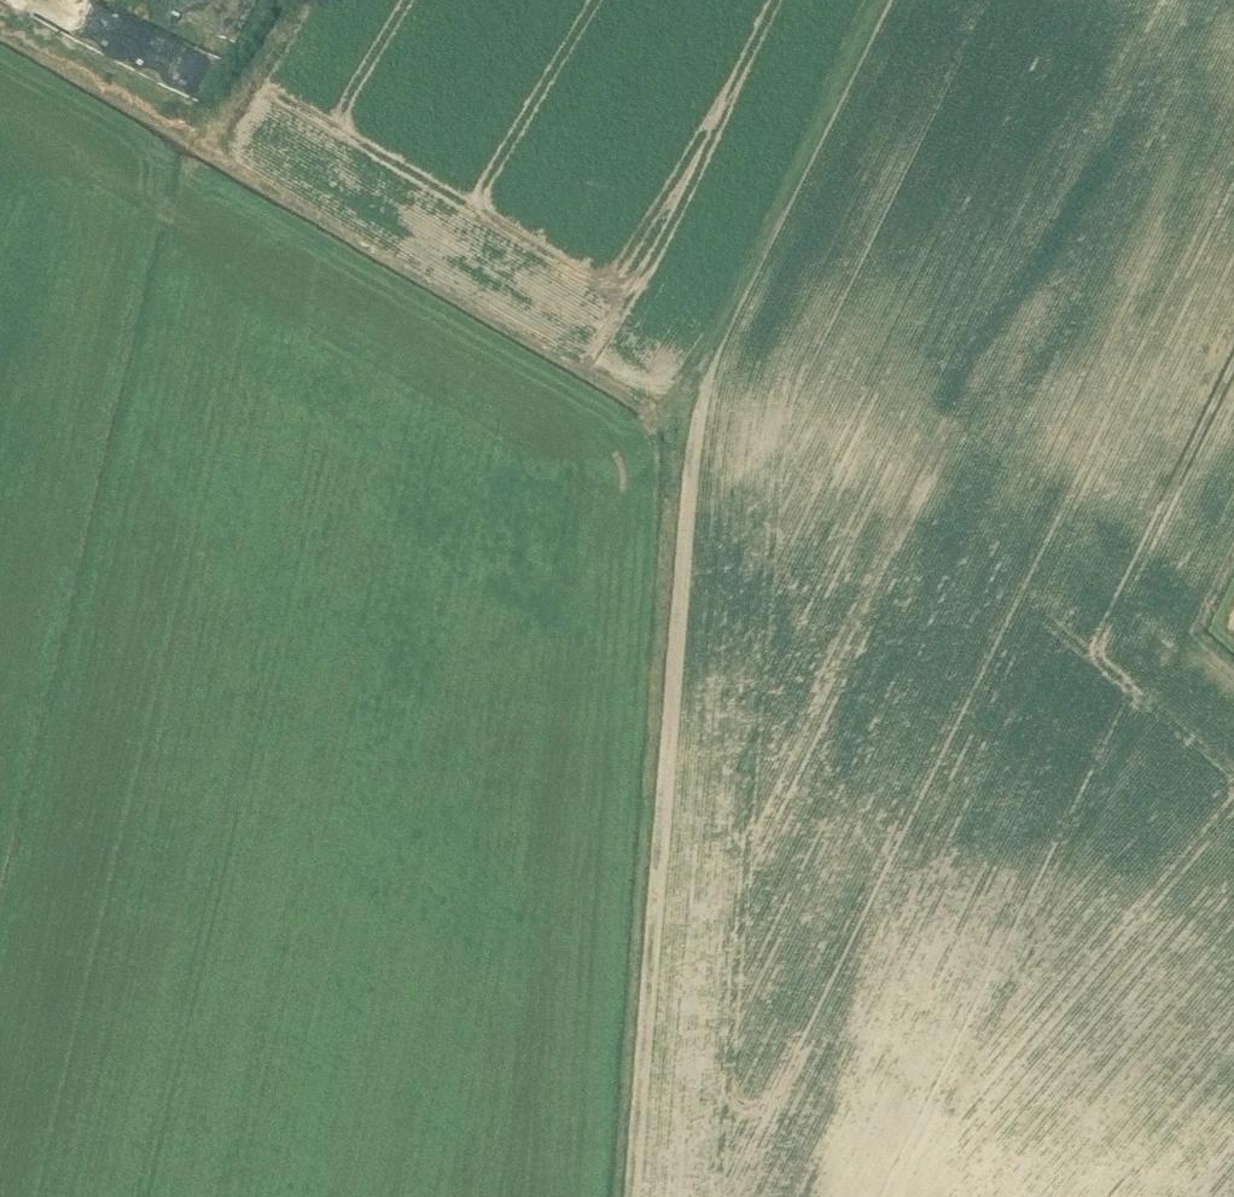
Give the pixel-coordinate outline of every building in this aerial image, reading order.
[(235,33),(252,4),(246,0),(184,0),(209,14),(207,17),(235,33)] [(219,61),(170,34),(150,71),(199,97),(219,61)]
